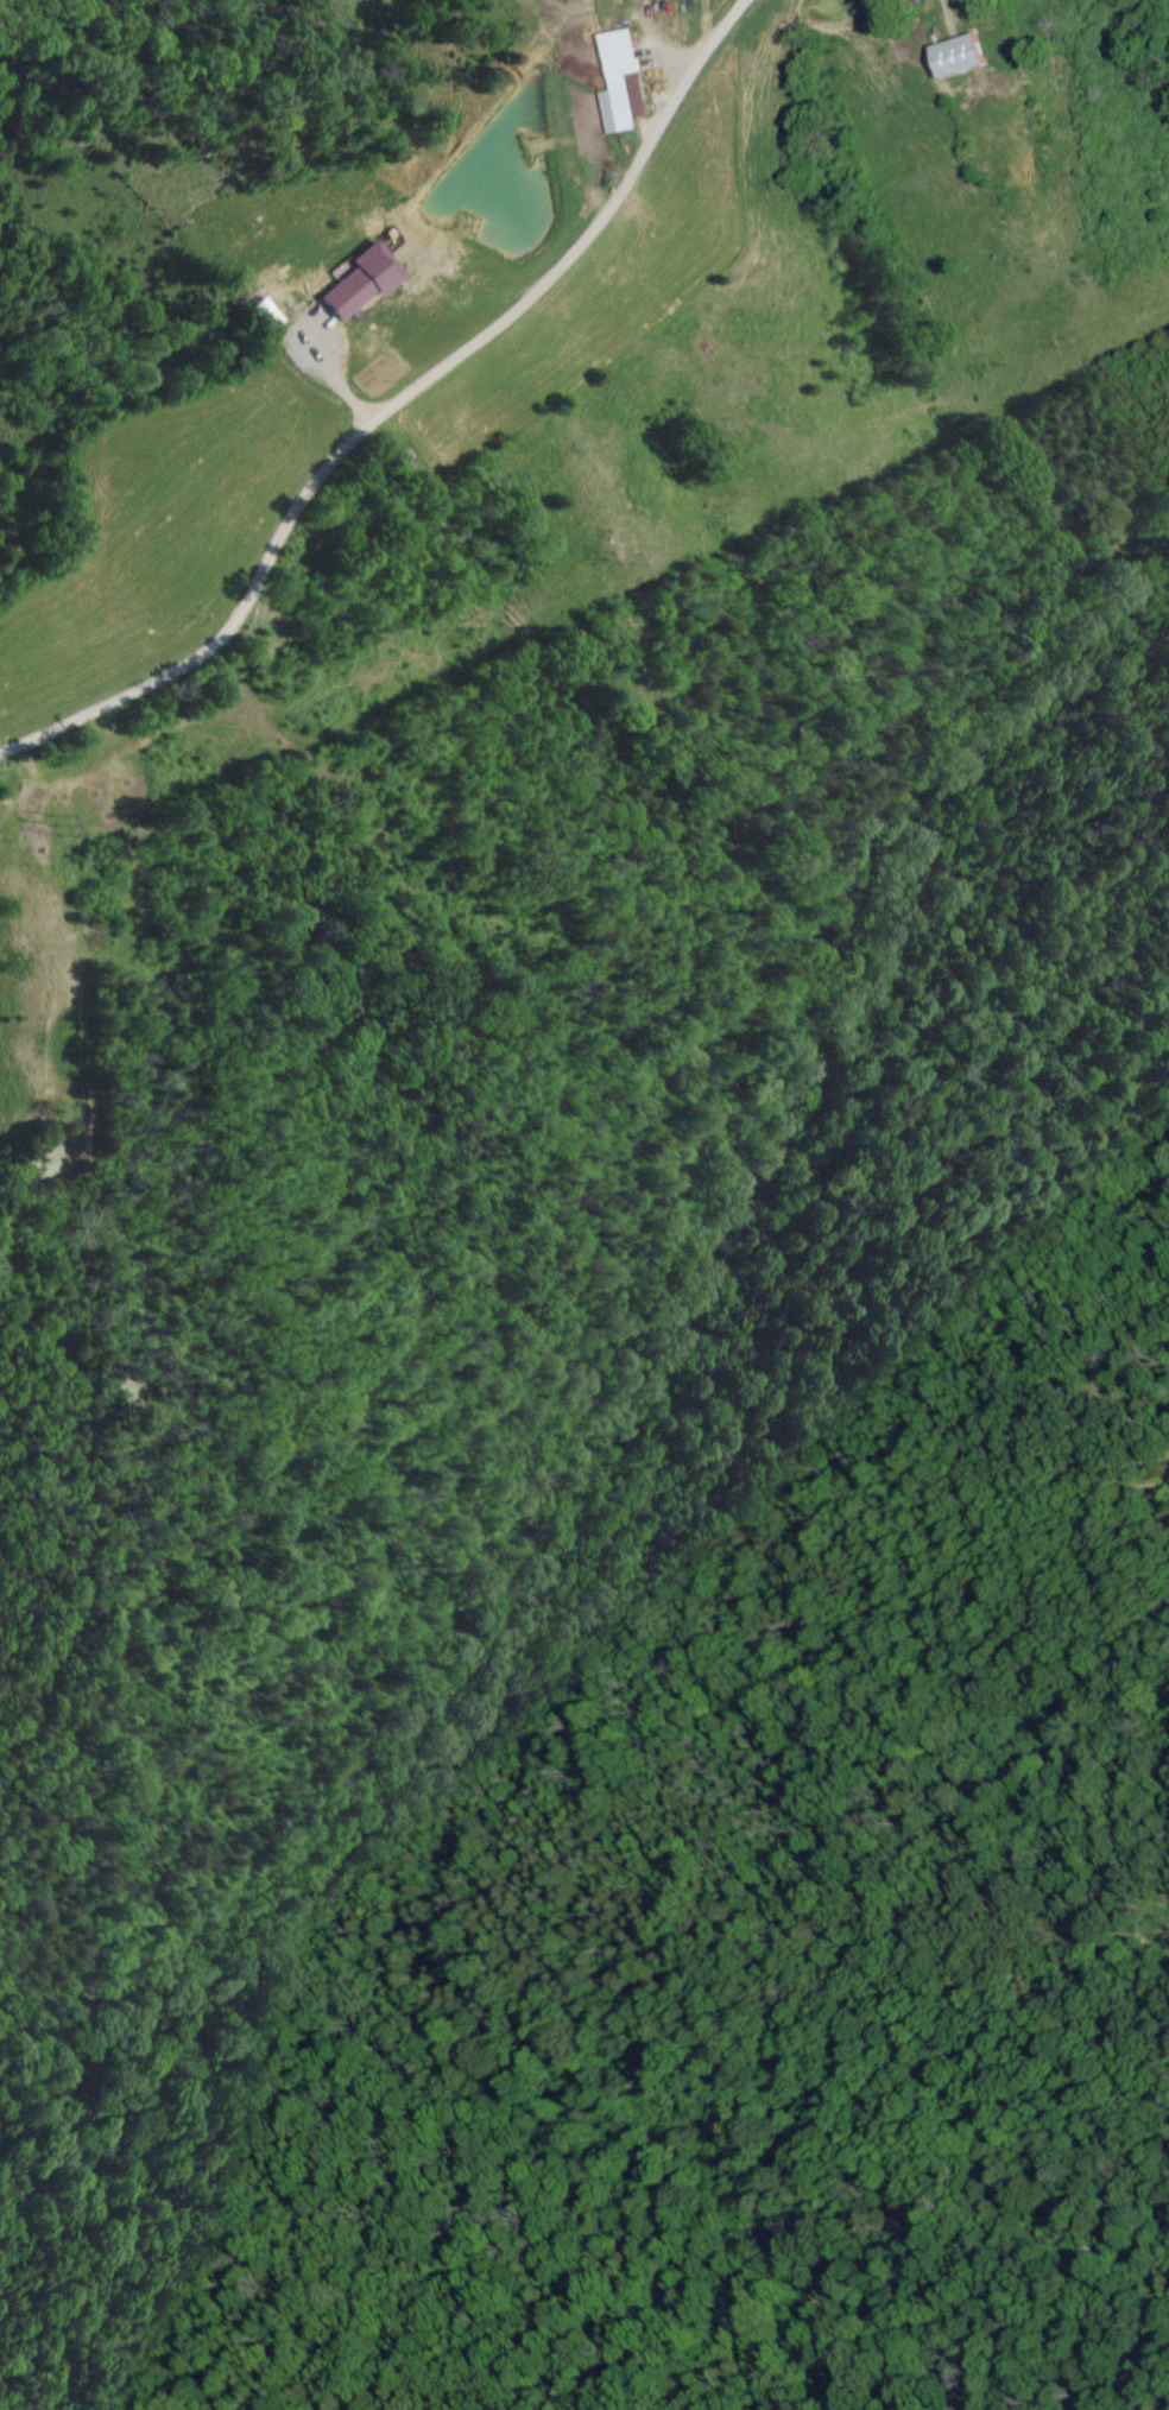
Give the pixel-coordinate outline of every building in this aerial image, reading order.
[(602,35),(612,92),(601,94),(609,136),(639,130),(637,119),(649,117),(633,30),(602,35)] [(933,48),(943,80),(988,66),(978,34),(933,48)] [(317,298),(337,322),(374,292),(379,297),(404,276),(373,239),(347,261),(352,268),(317,298)]
